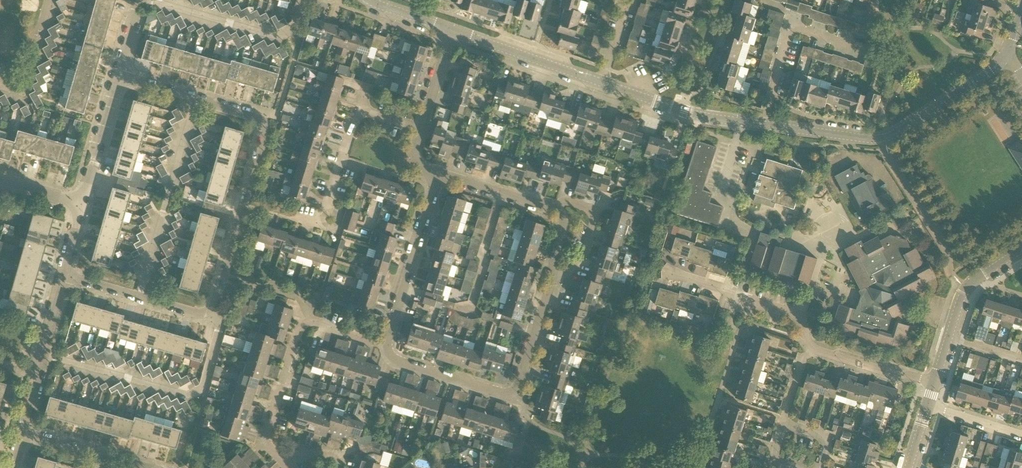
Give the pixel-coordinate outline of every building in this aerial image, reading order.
[(65,3),(63,0),(60,0),(56,2),(62,12),(68,8),(65,3)] [(116,2),(108,0),(96,0),(95,6),(113,12),(116,2)] [(214,3),(212,0),(205,0),(204,0),(200,3),(203,8),(214,3)] [(462,5),(461,9),(473,13),(477,0),(464,0),(462,5)] [(473,13),(485,17),(490,0),(477,0),(473,13)] [(503,0),(490,0),(485,17),(497,20),(503,0)] [(516,2),(511,0),(503,0),(497,20),(510,24),(513,15),(512,15),(516,2)] [(529,2),(523,0),(517,0),(516,2),(512,15),(513,15),(524,19),(529,2)] [(542,6),(544,1),(542,0),(531,0),(530,2),(529,2),(524,19),(537,23),(542,6)] [(577,11),(580,0),(562,0),(559,7),(564,8),(577,12),(577,11)] [(615,0),(605,0),(604,2),(603,7),(611,10),(613,5),(614,5),(615,0)] [(690,19),(694,6),(677,0),(673,13),(686,17),(690,19)] [(753,4),(739,0),(736,0),(732,12),(739,14),(756,19),(756,18),(759,7),(753,4)] [(792,0),(788,0),(787,4),(786,8),(798,12),(801,3),(792,0)] [(984,0),(971,0),(971,2),(977,4),(973,15),(992,21),(992,22),(994,22),(997,10),(982,5),(984,0)] [(228,10),(232,8),(229,2),(225,5),(223,6),(219,8),(222,14),(228,10)] [(641,3),(639,8),(637,15),(646,18),(650,6),(645,4),(641,3)] [(916,8),(913,17),(918,18),(921,10),(922,10),(924,5),(917,3),(916,8)] [(113,12),(95,6),(89,5),(87,14),(111,21),(113,12)] [(231,17),(241,11),(238,5),(232,8),(228,10),(231,17)] [(916,8),(911,6),(911,7),(905,5),(902,13),(908,15),(913,17),(916,8)] [(611,10),(603,7),(599,19),(608,21),(611,10)] [(581,13),(577,11),(577,12),(564,8),(560,20),(577,25),(581,13)] [(168,21),(166,16),(162,10),(156,14),(162,24),(168,21)] [(250,22),(256,19),(260,16),(257,10),(251,14),(247,16),(250,22)] [(673,13),(669,11),(663,10),(659,21),(665,23),(682,29),(686,17),(673,13)] [(773,23),(782,26),(783,22),(785,15),(770,10),(768,18),(774,20),(773,23)] [(177,23),(175,19),(174,17),(172,13),(166,16),(168,21),(171,27),(177,23)] [(259,24),(269,19),(266,13),(260,16),(256,19),(259,24)] [(108,30),(111,21),(87,14),(84,23),(89,25),(108,30)] [(757,18),(756,18),(756,19),(739,14),(735,26),(752,31),(757,18)] [(644,25),(646,18),(637,15),(633,27),(642,29),(647,31),(648,27),(644,25)] [(990,27),(992,22),(992,21),(973,15),(971,21),(965,19),(961,32),(973,35),(975,30),(984,32),(986,26),(990,27)] [(186,26),(183,20),(181,16),(175,19),(177,23),(181,29),(186,26)] [(848,21),(841,18),(836,17),(833,26),(845,30),(848,21)] [(288,24),(285,18),(279,22),(274,24),(278,30),(288,24)] [(313,45),(318,46),(325,21),(320,19),(320,21),(312,19),(308,34),(316,37),(313,45)] [(574,37),(577,25),(560,20),(557,32),(561,34),(561,33),(574,37)] [(330,23),(325,21),(318,46),(322,48),(324,39),(331,42),(332,42),(336,28),(337,28),(337,26),(330,24),(330,23)] [(860,24),(856,23),(848,21),(845,30),(858,33),(860,24)] [(678,40),(682,29),(665,23),(661,35),(678,40)] [(778,39),(782,26),(773,23),(771,29),(769,36),(778,39)] [(105,39),(108,30),(89,25),(87,34),(105,39)] [(60,37),(56,31),(54,26),(48,30),(51,36),(54,40),(60,37)] [(749,44),(752,31),(735,26),(732,37),(732,38),(749,44)] [(639,42),(642,29),(633,27),(630,39),(639,42)] [(339,61),(341,56),(349,30),(344,29),(343,30),(337,28),(336,28),(332,42),(331,42),(331,44),(340,46),(337,54),(335,60),(339,61)] [(233,39),(230,35),(227,29),(221,32),(224,37),(227,43),(233,39)] [(354,32),(349,30),(341,56),(345,57),(348,49),(356,51),(360,36),(353,33),(354,32)] [(600,45),(604,34),(595,31),(594,35),(592,43),(600,45)] [(236,32),(230,35),(233,39),(238,49),(244,46),(240,38),(236,32)] [(579,38),(574,37),(561,33),(561,34),(558,46),(575,51),(579,38)] [(103,49),(105,39),(87,34),(84,43),(103,49)] [(377,48),(380,36),(374,34),(373,38),(371,47),(377,48)] [(655,46),(655,47),(672,52),(672,53),(674,54),(678,40),(661,35),(656,34),(654,42),(653,41),(652,45),(655,46)] [(240,38),(244,46),(246,48),(251,45),(249,41),(246,35),(240,38)] [(57,46),(54,40),(51,36),(45,39),(49,45),(51,49),(57,46)] [(367,38),(360,36),(356,51),(363,54),(361,62),(365,63),(371,47),(373,38),(368,36),(367,38)] [(383,50),(387,38),(380,36),(377,48),(383,50)] [(732,38),(732,37),(727,36),(723,49),(747,56),(751,44),(749,44),(732,38)] [(774,51),(778,39),(769,36),(765,49),(774,51)] [(635,54),(639,42),(630,39),(626,52),(635,54)] [(151,62),(156,43),(147,40),(141,59),(151,62)] [(264,40),(258,43),(261,47),(266,57),(272,54),(268,46),(264,40)] [(100,58),(103,49),(84,43),(81,53),(100,58)] [(160,64),(166,46),(156,43),(151,62),(160,64)] [(274,43),(268,46),(272,54),(273,56),(279,53),(277,49),(274,43)] [(597,58),(600,45),(592,43),(589,50),(588,55),(597,58)] [(405,51),(404,55),(425,61),(426,56),(425,56),(427,49),(411,44),(409,52),(405,51)] [(54,55),(51,49),(49,45),(43,48),(49,59),(54,55)] [(282,59),(288,56),(283,45),(277,49),(279,53),(282,59)] [(644,61),(650,63),(651,63),(652,60),(668,65),(672,53),(672,52),(655,47),(648,45),(644,61)] [(160,64),(169,67),(175,48),(166,46),(160,64)] [(816,50),(809,48),(804,46),(801,55),(806,57),(813,59),(816,50)] [(179,70),(184,51),(175,48),(169,67),(179,70)] [(744,67),(747,56),(723,49),(720,61),(724,62),(742,67),(744,67)] [(770,63),(774,51),(765,49),(762,61),(770,63)] [(828,54),(824,52),(816,50),(813,59),(826,63),(828,54)] [(188,72),(193,54),(184,51),(179,70),(188,72)] [(97,67),(100,58),(81,53),(79,62),(97,67)] [(878,63),(879,60),(880,57),(868,53),(866,59),(878,63)] [(197,75),(203,56),(193,54),(188,72),(197,75)] [(841,57),(833,55),(828,54),(826,63),(838,66),(841,57)] [(406,60),(404,68),(420,73),(422,66),(423,67),(425,61),(404,55),(402,59),(406,60)] [(207,78),(212,59),(203,56),(197,75),(207,78)] [(236,82),(242,59),(238,58),(233,57),(231,64),(226,79),(236,82)] [(245,85),(250,66),(252,60),(243,57),(242,59),(236,82),(245,85)] [(850,70),(853,61),(841,57),(838,66),(850,70)] [(216,80),(221,62),(212,59),(207,78),(216,80)] [(876,69),(878,63),(866,59),(864,65),(876,69)] [(768,70),(770,63),(762,61),(759,68),(764,69),(763,73),(772,76),(773,72),(768,70)] [(862,74),(864,65),(853,61),(850,70),(862,74)] [(95,77),(97,67),(79,62),(76,71),(95,77)] [(226,79),(231,64),(221,62),(216,80),(225,83),(226,79)] [(738,80),(738,79),(742,67),(724,62),(721,74),(738,80)] [(49,74),(46,68),(43,63),(37,67),(41,73),(43,77),(49,74)] [(263,90),(270,65),(261,63),(259,68),(254,87),(263,90)] [(336,73),(347,78),(351,67),(340,63),(336,73)] [(263,90),(273,93),(280,68),(270,65),(263,90)] [(259,68),(250,66),(245,85),(254,87),(259,68)] [(471,88),(479,91),(482,80),(478,79),(481,71),(466,66),(466,67),(464,74),(455,71),(451,82),(471,88)] [(419,80),(417,80),(420,73),(404,68),(401,76),(397,75),(396,79),(417,86),(419,80)] [(368,84),(372,71),(366,69),(362,82),(368,84)] [(92,86),(95,77),(76,71),(73,80),(92,86)] [(372,71),(368,84),(374,86),(378,73),(372,71)] [(317,79),(317,80),(316,84),(341,92),(343,87),(342,86),(344,79),(328,74),(318,72),(316,79),(317,79)] [(46,83),(43,77),(41,73),(35,76),(38,82),(40,86),(46,83)] [(768,89),(772,76),(763,73),(759,86),(768,89)] [(808,77),(808,76),(796,73),(794,79),(788,96),(801,100),(808,77)] [(743,81),(738,79),(738,80),(721,74),(717,86),(734,92),(734,91),(740,93),(743,81)] [(820,81),(808,77),(801,100),(813,104),(820,81)] [(417,86),(396,79),(395,83),(399,84),(396,93),(412,97),(414,90),(416,91),(417,86)] [(513,102),(519,83),(508,79),(506,88),(499,86),(499,85),(498,85),(494,100),(501,102),(499,105),(511,109),(512,108),(513,102)] [(89,95),(92,86),(73,80),(71,90),(89,95)] [(832,86),(831,85),(832,83),(820,80),(820,81),(813,104),(825,107),(827,103),(832,86)] [(44,92),(40,86),(38,82),(32,85),(35,91),(38,96),(44,92)] [(468,98),(471,88),(451,82),(448,93),(457,96),(454,103),(468,107),(471,99),(468,98)] [(530,111),(535,97),(527,95),(530,86),(519,83),(513,102),(512,108),(522,111),(522,108),(530,111)] [(337,103),(336,103),(338,97),(340,97),(341,92),(316,84),(315,88),(323,91),(320,99),(337,104),(337,103)] [(856,93),(857,89),(845,85),(844,89),(839,106),(851,110),(856,93)] [(764,101),(768,89),(759,86),(755,98),(764,101)] [(839,106),(844,89),(832,86),(827,103),(839,106)] [(494,95),(496,89),(489,87),(487,93),(494,95)] [(87,104),(89,95),(71,90),(68,99),(87,104)] [(43,106),(38,96),(35,91),(30,94),(37,109),(43,106)] [(549,113),(554,100),(556,94),(545,91),(542,99),(535,97),(530,111),(531,111),(530,114),(533,115),(534,112),(539,113),(538,116),(548,119),(549,113)] [(864,109),(876,113),(882,96),(869,92),(867,97),(868,97),(864,109)] [(867,97),(856,93),(851,110),(863,114),(864,109),(868,97),(867,97)] [(8,101),(5,95),(0,97),(0,100),(1,102),(2,104),(4,108),(10,105),(8,101)] [(84,114),(87,104),(68,99),(65,109),(84,114)] [(337,104),(320,99),(318,106),(310,104),(309,108),(334,116),(336,111),(334,110),(336,104),(337,104)] [(131,110),(150,115),(152,106),(134,100),(131,110)] [(566,124),(570,110),(563,108),(565,103),(554,100),(549,113),(548,119),(561,123),(566,124)] [(468,107),(454,103),(454,102),(453,103),(454,103),(452,110),(451,110),(451,111),(466,116),(468,107)] [(585,127),(591,107),(580,104),(578,113),(570,110),(566,124),(574,127),(575,124),(585,127)] [(602,136),(606,122),(599,119),(602,111),(591,107),(585,127),(595,130),(594,133),(602,136)] [(184,118),(182,115),(178,108),(172,111),(175,117),(178,122),(184,118)] [(316,115),(313,122),(313,123),(329,128),(331,121),(332,121),(334,116),(309,108),(307,112),(316,115)] [(147,124),(150,115),(131,110),(128,119),(147,124)] [(621,138),(627,119),(616,115),(614,124),(606,122),(602,136),(610,138),(611,135),(621,138)] [(63,137),(67,123),(68,118),(63,117),(61,122),(58,136),(63,137)] [(144,134),(147,124),(128,119),(126,128),(144,134)] [(440,150),(445,137),(446,131),(439,129),(442,122),(434,119),(428,137),(432,139),(429,147),(440,150)] [(638,147),(643,132),(642,133),(635,131),(638,122),(627,119),(621,138),(619,145),(631,149),(632,145),(638,147)] [(299,132),(325,140),(326,135),(325,134),(327,127),(329,128),(313,123),(313,122),(303,120),(301,127),(299,131),(299,132)] [(241,142),(244,132),(225,127),(222,136),(241,142)] [(142,143),(144,134),(126,128),(123,138),(142,143)] [(15,142),(13,149),(22,152),(28,133),(18,131),(15,142)] [(323,145),(325,140),(299,132),(298,136),(306,138),(304,146),(320,152),(320,151),(319,151),(321,144),(323,145)] [(654,159),(660,140),(650,137),(651,135),(643,132),(638,147),(639,147),(642,148),(646,149),(644,156),(654,159)] [(31,155),(37,136),(28,133),(22,152),(31,155)] [(194,147),(198,144),(204,141),(200,135),(190,141),(194,147)] [(41,157),(46,139),(37,136),(31,155),(41,157)] [(239,151),(241,142),(222,136),(220,146),(239,151)] [(459,153),(464,139),(455,136),(454,139),(445,137),(440,150),(438,155),(449,159),(452,150),(459,153)] [(562,141),(576,144),(577,139),(563,136),(562,141)] [(139,152),(142,143),(123,138),(120,147),(139,152)] [(15,142),(6,139),(0,158),(10,161),(13,149),(15,142)] [(50,160),(55,141),(46,139),(41,157),(50,160)] [(480,150),(482,145),(464,139),(459,153),(467,155),(465,160),(476,163),(475,164),(476,164),(480,150)] [(673,165),(678,150),(677,150),(677,151),(669,149),(671,143),(660,140),(654,159),(673,165)] [(59,163),(65,144),(55,141),(50,160),(59,163)] [(674,213),(717,227),(724,207),(709,203),(712,193),(703,190),(716,147),(697,141),(674,213)] [(1021,167),(1021,142),(1010,149),(1021,167)] [(69,165),(75,147),(65,144),(59,163),(69,165)] [(239,151),(220,146),(217,155),(236,160),(239,151)] [(320,152),(304,146),(301,154),(293,152),(292,156),(317,164),(319,159),(317,158),(319,152),(320,152)] [(136,162),(139,152),(120,147),(118,156),(136,162)] [(495,166),(499,152),(491,150),(490,153),(480,150),(476,164),(475,164),(474,169),(485,172),(487,164),(495,166)] [(510,180),(516,161),(507,158),(508,155),(499,152),(495,166),(502,168),(499,177),(510,180)] [(233,170),(236,160),(217,155),(214,164),(233,170)] [(134,171),(136,162),(118,156),(115,165),(134,171)] [(299,163),(296,171),(313,176),(313,175),(312,175),(314,168),(316,169),(317,164),(292,156),(291,160),(299,163)] [(550,182),(555,163),(545,159),(543,166),(535,164),(531,177),(530,178),(539,181),(543,182),(544,180),(550,182)] [(803,170),(789,166),(768,159),(764,169),(763,175),(760,174),(758,180),(756,181),(757,184),(756,187),(753,189),(755,191),(754,194),(756,195),(754,201),(774,208),(776,203),(795,209),(799,195),(796,193),(803,170)] [(531,177),(535,164),(527,161),(526,165),(516,161),(510,180),(521,184),(524,175),(531,177)] [(569,182),(573,168),(555,163),(550,182),(560,185),(562,180),(569,182)] [(162,164),(156,167),(162,177),(168,174),(162,164)] [(231,179),(233,170),(214,164),(212,173),(231,179)] [(604,173),(606,166),(594,164),(593,171),(604,173)] [(141,173),(134,171),(115,165),(112,175),(126,179),(124,185),(129,186),(130,186),(137,188),(141,173)] [(848,192),(858,212),(855,213),(858,219),(858,220),(859,220),(860,221),(861,221),(861,220),(865,218),(866,220),(894,205),(887,192),(880,197),(871,180),(873,179),(873,178),(872,176),(871,175),(870,175),(869,175),(868,175),(867,175),(865,176),(862,177),(860,174),(862,174),(857,165),(835,176),(845,194),(848,192)] [(587,191),(591,177),(581,174),(582,171),(573,168),(569,182),(577,184),(574,193),(585,196),(587,191)] [(279,179),(284,180),(310,188),(311,183),(310,182),(312,176),(313,176),(296,171),(294,178),(280,174),(279,179)] [(183,184),(193,178),(190,172),(180,178),(183,184)] [(587,191),(597,194),(599,189),(606,191),(606,192),(610,177),(593,172),(591,177),(587,191)] [(228,188),(231,179),(212,173),(209,183),(228,188)] [(373,176),(365,174),(361,190),(369,192),(368,196),(372,198),(378,176),(373,175),(373,176)] [(384,178),(378,176),(372,198),(376,199),(377,195),(385,197),(390,182),(383,180),(384,178)] [(284,180),(283,184),(291,187),(289,195),(304,200),(307,193),(308,193),(310,188),(284,180)] [(397,183),(397,184),(390,182),(385,197),(391,199),(388,208),(394,210),(396,205),(402,184),(398,182),(398,183),(397,183)] [(113,188),(110,197),(129,203),(131,193),(135,194),(137,188),(130,186),(129,186),(124,185),(117,183),(116,188),(113,188)] [(225,197),(228,188),(209,183),(206,192),(225,197)] [(408,185),(402,184),(396,205),(400,206),(401,202),(409,205),(414,189),(407,187),(408,185)] [(664,192),(658,190),(655,198),(661,200),(664,192)] [(223,207),(225,197),(206,192),(202,207),(207,209),(209,203),(223,207)] [(448,195),(444,206),(463,212),(467,198),(457,195),(456,198),(448,195)] [(126,212),(129,203),(110,197),(107,207),(126,212)] [(654,200),(646,198),(644,204),(652,207),(654,200)] [(611,220),(628,225),(631,226),(636,207),(622,203),(621,204),(622,204),(620,211),(615,209),(612,220),(611,220)] [(459,222),(463,212),(444,206),(441,216),(459,222)] [(486,219),(487,214),(489,215),(491,210),(482,206),(480,212),(478,216),(486,219)] [(123,221),(126,212),(107,207),(105,216),(123,221)] [(214,211),(207,209),(202,207),(198,223),(217,228),(219,218),(213,216),(214,211)] [(351,211),(347,210),(345,216),(357,220),(359,214),(351,211)] [(507,226),(509,221),(512,212),(506,210),(505,213),(503,213),(501,217),(499,217),(498,223),(507,226)] [(51,228),(54,219),(34,213),(31,222),(51,228)] [(121,230),(123,221),(105,216),(102,225),(121,230)] [(345,216),(343,222),(356,226),(357,220),(345,216)] [(456,232),(459,222),(441,216),(438,227),(456,232)] [(611,220),(606,218),(603,229),(611,232),(609,239),(623,243),(625,235),(628,225),(611,220)] [(545,225),(536,223),(537,220),(533,219),(532,221),(526,220),(523,231),(541,236),(545,225)] [(380,226),(392,230),(394,224),(382,220),(380,226)] [(49,237),(51,228),(31,222),(29,231),(49,237)] [(341,228),(344,229),(354,232),(356,226),(343,222),(341,228)] [(214,237),(217,228),(198,223),(195,232),(214,237)] [(498,223),(494,233),(504,236),(507,226),(498,223)] [(126,232),(121,230),(102,225),(99,234),(118,240),(123,241),(126,232)] [(268,248),(275,227),(270,226),(269,227),(262,225),(256,245),(268,248)] [(668,233),(677,235),(679,228),(671,225),(668,233)] [(390,237),(390,236),(392,230),(380,226),(378,233),(381,234),(390,237)] [(280,229),(275,227),(268,248),(272,250),(274,246),(281,248),(286,234),(287,234),(287,233),(280,230),(280,229)] [(453,243),(456,232),(438,227),(435,237),(453,243)] [(46,245),(49,237),(29,231),(26,239),(46,245)] [(137,235),(140,241),(142,245),(148,242),(143,231),(137,235)] [(538,246),(541,236),(523,231),(520,241),(538,246)] [(211,247),(214,237),(195,232),(192,241),(211,247)] [(783,239),(762,232),(761,232),(749,273),(787,285),(790,277),(810,283),(818,259),(780,247),(783,239)] [(115,249),(118,240),(99,234),(97,244),(115,249)] [(288,257),(292,258),(298,236),(293,235),(293,236),(287,234),(286,234),(281,248),(280,250),(289,253),(288,257)] [(394,246),(397,238),(390,236),(390,237),(381,234),(379,242),(375,241),(373,245),(395,251),(396,246),(394,246)] [(896,346),(904,343),(905,340),(909,327),(909,326),(892,321),(893,318),(906,311),(904,309),(900,301),(926,288),(924,284),(936,277),(928,261),(924,263),(917,250),(916,249),(912,251),(907,240),(891,235),(881,241),(879,237),(864,245),(862,241),(846,249),(853,262),(849,264),(862,289),(860,290),(862,295),(858,310),(841,305),(836,321),(842,333),(851,336),(858,338),(857,340),(876,346),(877,344),(893,349),(893,348),(895,347),(896,346)] [(304,238),(298,236),(292,258),(296,259),(297,255),(305,258),(310,242),(303,240),(304,238)] [(450,252),(453,243),(435,237),(432,247),(436,249),(450,252)] [(690,260),(695,246),(694,246),(695,243),(676,237),(671,254),(690,260)] [(44,254),(46,245),(26,239),(24,248),(44,254)] [(620,252),(623,243),(609,239),(607,246),(601,245),(598,256),(617,262),(623,263),(625,254),(620,252)] [(174,246),(171,240),(160,245),(164,251),(168,249),(174,246)] [(20,247),(0,241),(0,249),(17,255),(20,247)] [(209,256),(211,247),(192,241),(190,250),(209,256)] [(535,257),(538,246),(520,241),(516,251),(535,257)] [(317,244),(310,242),(305,258),(313,260),(312,264),(316,265),(323,244),(317,242),(317,244)] [(113,258),(115,249),(97,244),(94,253),(113,258)] [(328,246),(323,244),(316,265),(320,267),(321,263),(330,265),(334,249),(327,247),(328,246)] [(395,251),(373,245),(372,249),(376,250),(374,258),(389,263),(392,256),(393,257),(395,251)] [(728,245),(725,253),(733,256),(735,248),(728,245)] [(708,268),(713,254),(713,252),(695,246),(690,260),(689,262),(708,268)] [(41,262),(44,254),(24,248),(21,256),(41,262)] [(476,256),(478,251),(469,248),(466,258),(470,260),(475,261),(473,260),(475,256),(476,256)] [(455,254),(450,252),(436,249),(433,259),(451,265),(455,254)] [(206,265),(209,256),(190,250),(187,260),(206,265)] [(535,257),(516,251),(513,262),(518,263),(532,267),(535,257)] [(110,268),(113,258),(94,253),(91,262),(110,268)] [(491,259),(491,261),(500,264),(502,258),(497,256),(490,254),(495,256),(493,260),(491,259)] [(727,277),(732,260),(713,254),(708,268),(708,271),(727,277)] [(39,271),(41,262),(21,256),(19,265),(39,271)] [(261,269),(265,258),(259,256),(256,267),(254,274),(259,276),(261,269)] [(590,273),(605,278),(607,270),(614,272),(617,262),(598,256),(595,266),(592,265),(591,269),(590,273)] [(389,263),(374,258),(371,266),(367,265),(366,269),(387,276),(389,270),(387,270),(389,263)] [(448,275),(451,265),(433,259),(430,269),(448,275)] [(203,274),(206,265),(187,260),(184,269),(203,274)] [(478,262),(475,261),(470,260),(467,270),(476,272),(478,267),(476,266),(478,262)] [(532,267),(518,263),(515,273),(533,279),(536,268),(532,267)] [(36,280),(39,271),(19,265),(16,274),(36,280)] [(201,284),(203,274),(184,269),(182,278),(201,284)] [(259,276),(266,278),(268,271),(261,269),(259,276)] [(386,281),(386,278),(387,276),(366,269),(365,273),(368,274),(366,282),(380,287),(382,288),(384,280),(386,281)] [(445,285),(448,275),(430,269),(427,280),(445,285)] [(496,279),(497,274),(488,271),(489,272),(488,277),(496,279)] [(533,279),(515,273),(511,284),(530,290),(533,279)] [(599,296),(605,278),(590,273),(591,273),(589,281),(583,279),(580,290),(599,296)] [(34,288),(36,280),(16,274),(14,282),(34,288)] [(493,289),(496,279),(488,277),(487,281),(485,280),(483,286),(493,289)] [(198,293),(201,284),(182,278),(179,288),(198,293)] [(357,288),(358,288),(356,292),(378,299),(379,294),(378,293),(380,287),(366,282),(364,281),(364,282),(360,280),(357,288)] [(442,295),(445,285),(427,280),(423,291),(426,291),(424,297),(436,301),(442,303),(443,300),(444,296),(442,295)] [(31,297),(34,288),(14,282),(11,291),(31,297)] [(526,300),(530,290),(511,284),(508,294),(526,300)] [(489,299),(493,289),(483,286),(480,296),(489,299)] [(680,294),(661,288),(655,304),(674,310),(675,308),(680,294)] [(575,299),(573,303),(572,307),(587,312),(589,304),(596,306),(599,296),(580,290),(577,300),(575,299)] [(29,306),(31,297),(11,291),(9,300),(29,306)] [(699,297),(680,291),(680,294),(675,308),(694,314),(695,311),(699,297)] [(355,312),(367,316),(368,316),(369,310),(372,311),(375,304),(376,304),(378,299),(356,292),(355,297),(359,298),(355,311),(355,312)] [(526,300),(508,294),(505,304),(523,310),(526,300)] [(714,317),(719,301),(700,295),(699,297),(695,311),(714,317)] [(993,317),(998,303),(992,301),(993,298),(988,296),(983,314),(986,315),(983,327),(979,325),(975,338),(986,341),(989,333),(988,333),(993,317)] [(9,299),(1,297),(0,302),(0,307),(6,308),(9,299)] [(423,303),(434,306),(436,301),(424,297),(423,303)] [(287,301),(275,298),(273,304),(275,304),(271,315),(290,320),(293,310),(285,307),(287,301)] [(26,315),(29,306),(9,300),(6,309),(26,315)] [(249,306),(248,307),(247,312),(253,314),(257,302),(250,300),(249,306)] [(442,303),(441,306),(453,309),(455,303),(443,300),(442,303)] [(648,300),(644,311),(651,314),(654,303),(648,300)] [(1000,319),(1004,320),(1009,303),(1005,301),(1004,305),(998,303),(993,317),(994,317),(993,320),(999,322),(1000,319)] [(81,324),(87,305),(77,302),(72,321),(81,324)] [(520,321),(523,310),(505,304),(499,302),(495,316),(494,319),(501,321),(513,325),(515,319),(520,321)] [(1013,304),(1009,303),(1004,320),(1002,326),(1012,330),(1014,323),(1018,309),(1012,308),(1013,304)] [(248,307),(249,306),(243,304),(239,316),(245,318),(247,312),(248,307)] [(91,326),(96,307),(87,305),(81,324),(91,326)] [(100,329),(105,310),(96,307),(91,326),(100,329)] [(584,320),(587,312),(572,307),(573,308),(571,315),(562,312),(559,323),(578,329),(581,319),(584,320)] [(109,331),(115,313),(105,310),(100,329),(109,331)] [(495,316),(483,312),(481,318),(493,322),(494,319),(495,316)] [(123,319),(124,315),(115,313),(109,331),(118,334),(123,319)] [(287,331),(290,320),(271,315),(268,325),(287,331)] [(461,316),(459,315),(452,322),(454,324),(458,325),(461,316)] [(132,322),(123,319),(118,334),(117,338),(127,341),(132,322)] [(511,330),(513,325),(501,321),(499,327),(505,328),(511,330)] [(136,343),(141,325),(132,322),(127,341),(136,343)] [(407,322),(403,334),(409,335),(406,344),(417,347),(423,329),(412,326),(413,323),(407,322)] [(575,339),(578,329),(559,323),(556,334),(564,336),(562,344),(576,348),(578,340),(575,339)] [(145,346),(151,327),(141,325),(136,343),(145,346)] [(283,342),(287,331),(268,325),(265,335),(274,338),(274,339),(283,342)] [(155,349),(160,330),(151,327),(145,346),(155,349)] [(502,337),(508,339),(511,330),(505,328),(502,337)] [(427,351),(433,332),(423,329),(417,347),(427,351)] [(164,351),(169,333),(160,330),(155,349),(164,351)] [(265,335),(256,332),(253,343),(276,350),(277,345),(273,343),(274,339),(274,338),(265,335)] [(442,340),(444,336),(433,332),(427,351),(437,354),(442,340)] [(18,354),(22,336),(10,333),(5,351),(18,354)] [(173,354),(178,335),(169,333),(164,351),(173,354)] [(985,343),(993,345),(996,335),(989,333),(986,341),(985,343)] [(182,357),(188,338),(178,335),(173,354),(182,357)] [(747,344),(768,351),(771,340),(756,335),(754,341),(749,339),(747,344)] [(457,365),(463,346),(462,346),(464,341),(454,337),(452,343),(446,362),(457,365)] [(192,359),(197,341),(188,338),(182,357),(192,359)] [(446,362),(452,343),(442,340),(437,354),(436,358),(446,362)] [(197,341),(192,359),(201,362),(207,343),(197,341)] [(274,355),(276,350),(253,343),(250,353),(268,359),(270,354),(274,355)] [(69,355),(79,350),(76,344),(66,349),(69,355)] [(495,352),(489,370),(500,373),(503,365),(508,367),(512,355),(506,353),(507,348),(497,344),(495,352)] [(574,352),(576,348),(562,344),(560,351),(551,348),(548,359),(553,361),(566,365),(567,365),(572,366),(576,353),(574,352)] [(765,361),(768,351),(747,344),(746,349),(751,350),(749,356),(765,361)] [(467,368),(473,350),(463,346),(457,365),(467,368)] [(97,363),(103,360),(118,351),(105,347),(104,352),(98,355),(94,357),(97,363)] [(324,369),(329,351),(318,348),(316,356),(313,355),(310,365),(324,369)] [(334,373),(341,350),(336,348),(334,353),(329,351),(324,369),(334,373)] [(480,367),(489,370),(495,352),(484,348),(483,353),(484,353),(479,367),(480,367)] [(94,357),(98,355),(95,349),(89,352),(84,355),(88,360),(94,357)] [(344,376),(350,357),(344,356),(346,351),(341,350),(334,373),(344,376)] [(484,353),(483,353),(473,350),(467,368),(478,371),(480,367),(479,367),(484,353)] [(112,363),(122,357),(124,353),(118,351),(103,360),(106,366),(112,362),(112,363)] [(266,364),(268,359),(250,353),(246,363),(269,371),(271,366),(266,364)] [(977,370),(978,368),(981,356),(970,353),(969,358),(973,359),(971,368),(977,370)] [(354,379),(361,356),(356,355),(355,359),(350,357),(344,376),(354,379)] [(365,382),(370,364),(365,362),(366,358),(361,356),(354,379),(365,382)] [(762,371),(765,361),(749,356),(747,362),(742,360),(741,365),(762,371)] [(989,359),(981,356),(978,368),(986,370),(989,359)] [(116,369),(126,363),(122,357),(112,363),(116,369)] [(145,361),(141,363),(141,362),(137,364),(140,370),(148,366),(145,361)] [(568,380),(572,366),(567,365),(566,365),(553,361),(550,372),(555,373),(553,381),(567,385),(568,380)] [(268,376),(269,371),(246,363),(243,373),(243,374),(259,379),(261,380),(263,374),(268,376)] [(380,389),(384,377),(378,375),(381,367),(370,364),(365,382),(375,385),(375,387),(380,389)] [(149,373),(154,371),(150,365),(148,366),(140,370),(143,376),(149,373)] [(758,381),(762,371),(741,365),(739,369),(744,371),(743,377),(758,381)] [(153,379),(163,373),(160,368),(154,371),(149,373),(153,379)] [(815,392),(821,373),(816,371),(815,376),(808,374),(804,388),(815,392)] [(171,384),(177,381),(181,379),(178,373),(172,376),(168,378),(171,384)] [(243,374),(243,373),(241,373),(237,383),(260,391),(262,386),(258,384),(259,379),(243,374)] [(826,395),(830,381),(824,379),(825,374),(821,373),(815,392),(826,395)] [(180,387),(191,381),(187,375),(181,379),(177,381),(180,387)] [(843,379),(838,395),(847,397),(849,398),(855,377),(849,375),(848,380),(843,379)] [(313,380),(302,376),(300,382),(312,386),(313,380)] [(393,404),(399,386),(389,383),(390,379),(384,377),(380,389),(378,398),(383,400),(383,401),(393,404)] [(755,392),(758,381),(743,377),(741,382),(736,381),(734,385),(755,392)] [(838,395),(843,379),(841,378),(841,379),(837,377),(835,383),(830,381),(826,395),(836,398),(837,394),(838,395)] [(856,406),(857,401),(860,401),(864,385),(857,383),(858,378),(855,377),(849,398),(847,397),(845,403),(856,406)] [(973,382),(963,378),(956,401),(961,402),(962,399),(968,401),(974,382),(973,382)] [(564,393),(566,388),(567,385),(553,381),(551,388),(542,385),(539,396),(558,402),(558,403),(565,405),(568,394),(564,393)] [(871,401),(877,384),(870,381),(868,387),(864,385),(860,401),(868,404),(869,400),(871,401)] [(121,395),(127,392),(125,388),(121,382),(115,385),(117,390),(121,395)] [(972,406),(977,407),(982,390),(984,385),(974,382),(968,401),(973,403),(972,406)] [(1003,412),(1009,413),(1014,396),(1018,383),(1014,382),(1011,391),(1005,389),(1004,391),(997,414),(1002,415),(1003,412)] [(259,396),(260,391),(237,383),(234,394),(253,400),(254,394),(259,396)] [(404,408),(411,385),(406,383),(405,388),(399,386),(393,404),(404,408)] [(880,410),(888,387),(877,384),(871,401),(875,402),(873,408),(880,410)] [(136,395),(133,389),(131,385),(125,388),(127,392),(130,398),(136,395)] [(311,388),(299,385),(297,391),(309,394),(311,388)] [(414,411),(420,392),(415,391),(416,386),(411,385),(404,408),(414,411)] [(752,402),(755,392),(734,385),(733,390),(738,391),(736,398),(752,402)] [(888,387),(880,410),(885,412),(886,406),(893,408),(899,390),(888,387)] [(993,412),(997,414),(1004,391),(994,388),(993,393),(988,407),(994,409),(993,412)] [(424,414),(432,391),(427,389),(425,394),(420,392),(414,411),(424,414)] [(988,407),(993,393),(982,390),(977,407),(981,409),(982,405),(988,407)] [(432,391),(424,414),(435,417),(441,399),(435,397),(437,393),(432,391)] [(162,399),(161,397),(158,393),(152,396),(155,400),(158,406),(160,405),(164,403),(162,399)] [(251,405),(253,400),(234,394),(231,404),(254,411),(256,406),(251,405)] [(160,405),(163,411),(167,408),(167,409),(173,405),(171,401),(168,395),(162,399),(164,403),(160,405)] [(555,412),(558,403),(558,402),(539,396),(535,407),(544,409),(542,416),(541,416),(541,417),(555,421),(558,413),(555,412)] [(1021,408),(1021,399),(1014,396),(1009,413),(1013,415),(1014,412),(1020,413),(1021,408)] [(54,418),(60,399),(50,397),(45,415),(54,418)] [(180,404),(179,402),(177,398),(171,401),(173,405),(177,411),(183,408),(180,404)] [(64,421),(69,402),(60,399),(54,418),(64,421)] [(451,424),(458,401),(453,399),(452,404),(446,402),(441,420),(451,424)] [(192,411),(187,403),(186,401),(180,404),(183,408),(186,414),(192,411)] [(462,427),(467,408),(462,407),(463,402),(458,401),(451,424),(462,427)] [(73,424),(78,405),(69,402),(64,421),(73,424)] [(253,416),(254,411),(231,404),(228,414),(246,420),(248,415),(253,416)] [(82,426),(87,407),(78,405),(73,424),(82,426)] [(472,430),(479,407),(474,405),(473,410),(467,408),(462,427),(472,430)] [(745,422),(748,411),(731,406),(729,412),(724,410),(722,415),(745,422)] [(91,429),(97,410),(87,407),(82,426),(91,429)] [(482,433),(488,415),(483,413),(484,408),(479,407),(472,430),(482,433)] [(305,430),(310,411),(300,408),(298,414),(295,413),(294,417),(293,420),(296,421),(294,426),(305,430)] [(101,432),(106,413),(97,410),(91,429),(101,432)] [(314,437),(321,415),(310,411),(305,430),(310,431),(309,436),(314,437)] [(493,436),(500,413),(495,412),(493,416),(488,415),(482,433),(493,436)] [(110,434),(115,415),(106,413),(101,432),(110,434)] [(331,438),(336,439),(343,416),(332,413),(330,418),(331,418),(327,431),(327,432),(332,433),(331,438)] [(503,440),(509,421),(503,419),(505,415),(500,413),(493,436),(503,440)] [(245,425),(246,420),(228,414),(225,425),(248,432),(249,427),(245,425)] [(119,437),(125,418),(115,415),(110,434),(119,437)] [(321,415),(314,437),(319,439),(320,434),(326,436),(327,432),(327,431),(331,418),(330,418),(321,415)] [(741,433),(745,422),(722,415),(721,419),(726,421),(724,427),(741,433)] [(347,438),(353,420),(343,416),(336,439),(340,441),(342,436),(347,438)] [(139,438),(144,420),(135,417),(134,421),(130,436),(139,438)] [(134,421),(125,418),(119,437),(129,440),(130,436),(134,421)] [(148,441),(154,422),(144,420),(139,438),(148,441)] [(208,422),(202,420),(200,428),(206,430),(208,422)] [(347,438),(348,438),(358,441),(364,423),(353,420),(347,438)] [(509,421),(503,440),(513,443),(513,445),(519,446),(522,434),(517,433),(519,424),(509,421)] [(157,444),(163,425),(154,422),(148,441),(157,444)] [(167,446),(172,427),(163,425),(157,444),(167,446)] [(246,437),(248,432),(225,425),(221,435),(240,441),(242,435),(246,437)] [(172,427),(167,446),(176,449),(182,430),(172,427)] [(738,442),(741,433),(724,427),(722,432),(717,431),(716,435),(738,442)] [(872,431),(864,429),(862,437),(870,439),(872,431)] [(946,441),(966,447),(969,437),(952,432),(950,438),(947,437),(946,441)] [(735,453),(738,442),(716,435),(714,440),(719,442),(718,447),(733,452),(733,453),(735,453)] [(393,451),(401,453),(404,446),(405,442),(396,440),(393,451)] [(860,451),(879,457),(880,452),(875,451),(877,445),(863,440),(860,451)] [(372,447),(371,441),(359,444),(360,451),(372,448),(372,447)] [(379,450),(381,444),(371,441),(372,447),(379,450)] [(963,457),(966,447),(946,441),(944,445),(948,446),(946,452),(963,457)] [(978,451),(983,452),(986,442),(981,441),(978,451)] [(990,456),(994,445),(988,443),(985,454),(990,456)] [(1021,444),(1020,453),(1011,450),(1008,460),(1021,464),(1021,444)] [(995,457),(998,446),(994,445),(990,456),(995,457)] [(411,448),(404,446),(401,453),(401,454),(409,456),(411,448)] [(718,447),(716,446),(714,453),(709,451),(707,456),(730,463),(730,462),(733,453),(733,452),(718,447)] [(252,447),(246,452),(254,462),(260,456),(252,447)] [(379,450),(372,447),(372,448),(360,451),(361,456),(365,455),(364,459),(362,459),(359,467),(379,467),(380,464),(379,464),(383,451),(379,450)] [(877,462),(879,457),(860,451),(856,461),(860,463),(870,466),(872,460),(877,462)] [(960,466),(963,457),(946,452),(944,457),(941,456),(940,460),(960,466)] [(244,455),(241,459),(237,454),(223,467),(224,467),(239,467),(248,459),(244,455)] [(730,462),(730,463),(707,456),(706,460),(713,462),(711,467),(730,467),(732,463),(730,462)] [(57,462),(38,457),(35,466),(41,467),(55,467),(57,462)] [(248,466),(252,463),(248,459),(239,467),(250,467),(248,466)] [(1008,460),(1005,467),(1021,467),(1021,464),(1008,460)]
